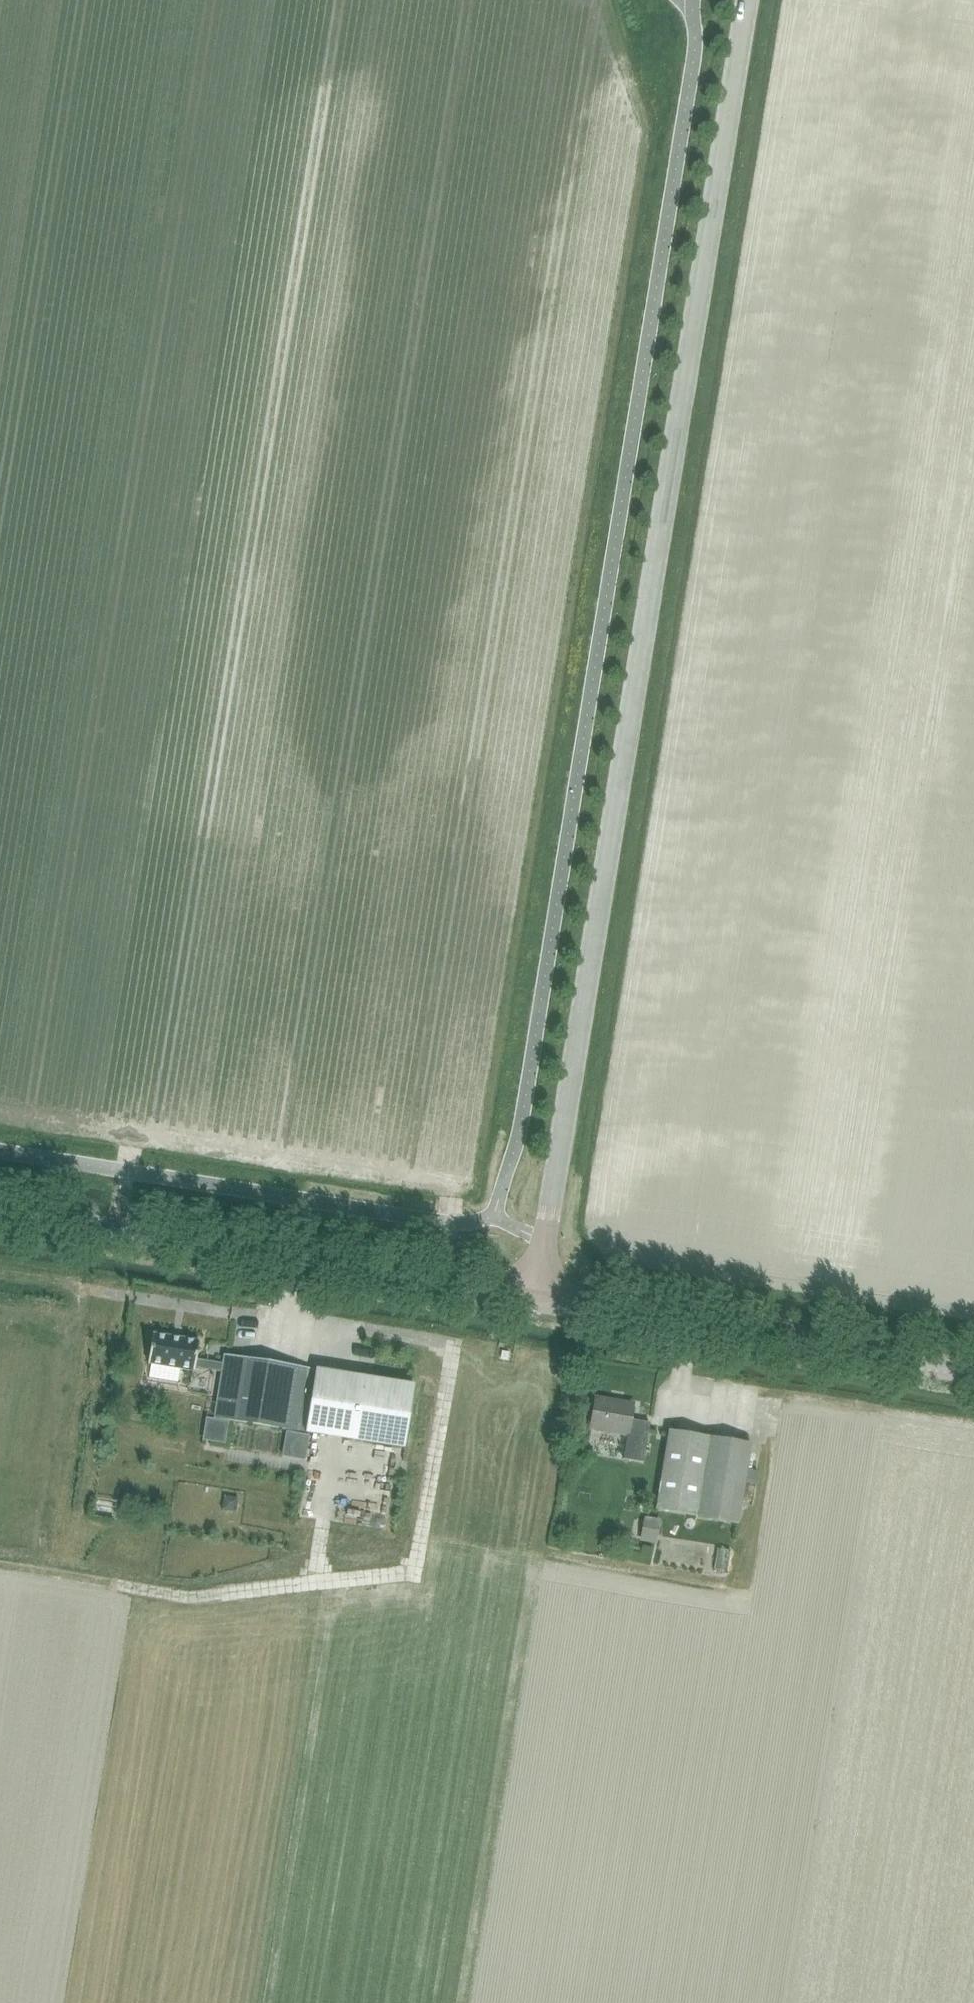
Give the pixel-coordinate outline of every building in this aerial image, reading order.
[(194,1371),(196,1359),(199,1340),(153,1333),(148,1364),(194,1371)] [(415,1385),(225,1355),(215,1418),(404,1448),(415,1385)] [(633,1405),(631,1404),(595,1398),(590,1427),(627,1433),(623,1458),(643,1462),(650,1422),(631,1419),(633,1405)] [(750,1445),(709,1438),(669,1431),(656,1510),(737,1524),(750,1445)] [(666,1528),(668,1516),(652,1513),(650,1525),(666,1528)]
